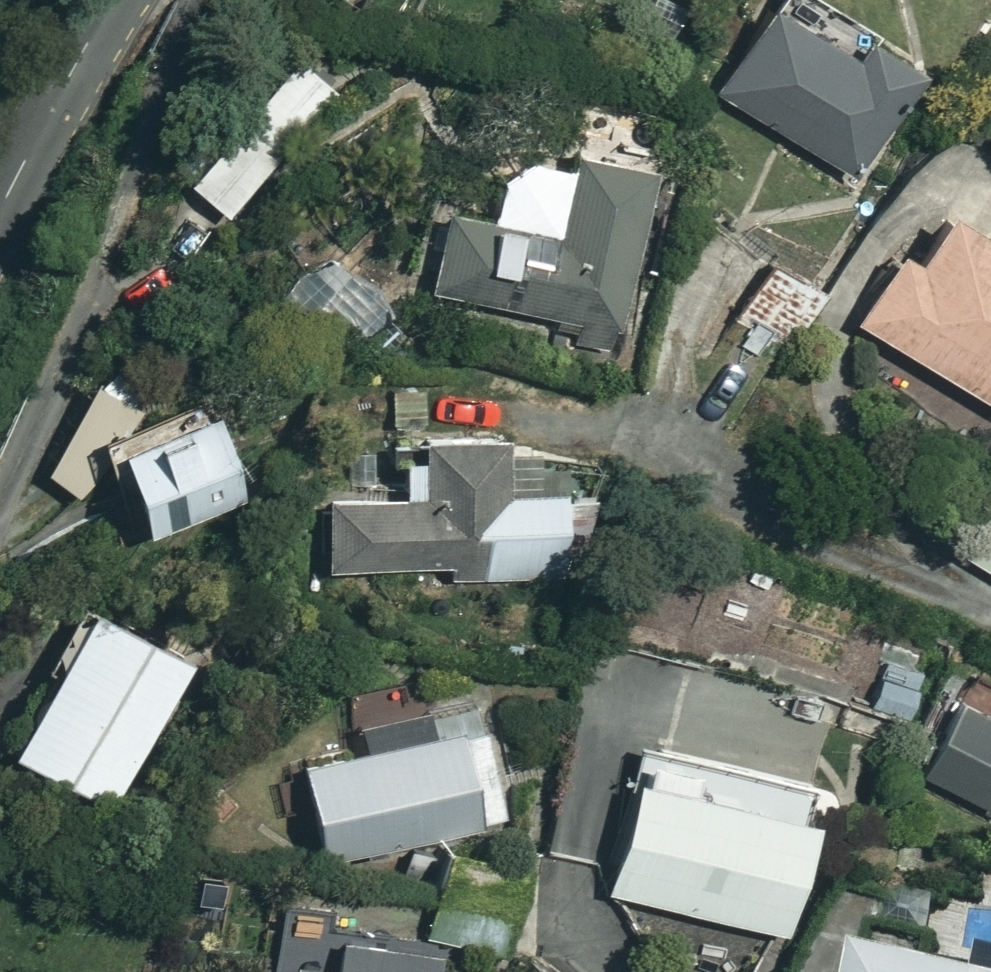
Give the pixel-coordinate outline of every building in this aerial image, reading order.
[(836,52),(756,4),(705,89),(844,172),(908,66),(849,30),(836,52)] [(335,90),(290,51),(181,182),(226,220),(335,90)] [(560,164),(486,152),(478,204),(433,196),(416,302),(606,333),(634,156),(563,145),(560,164)] [(928,206),(899,256),(883,247),(842,317),(990,406),(990,244),(928,206)] [(812,288),(762,260),(731,315),(781,343),(812,288)] [(380,300),(336,268),(311,304),(354,335),(380,300)] [(236,498),(205,406),(96,443),(127,534),(236,498)] [(485,427),(404,429),(404,454),(387,454),(387,492),(310,493),(312,567),(441,564),(442,580),(554,577),(551,461),(523,462),(522,443),(485,444),(485,427)] [(976,483),(941,548),(990,575),(990,491),(976,483)] [(66,601),(0,733),(0,750),(108,805),(182,659),(66,601)] [(944,681),(904,768),(990,808),(990,703),(944,681)] [(504,821),(479,697),(348,724),(354,749),(291,762),(311,860),(504,821)] [(809,786),(626,742),(592,888),(775,931),(809,786)] [(446,954),(412,949),(417,912),(285,892),(273,971),(444,971),(446,954)] [(852,945),(846,971),(968,971),(852,945)]
